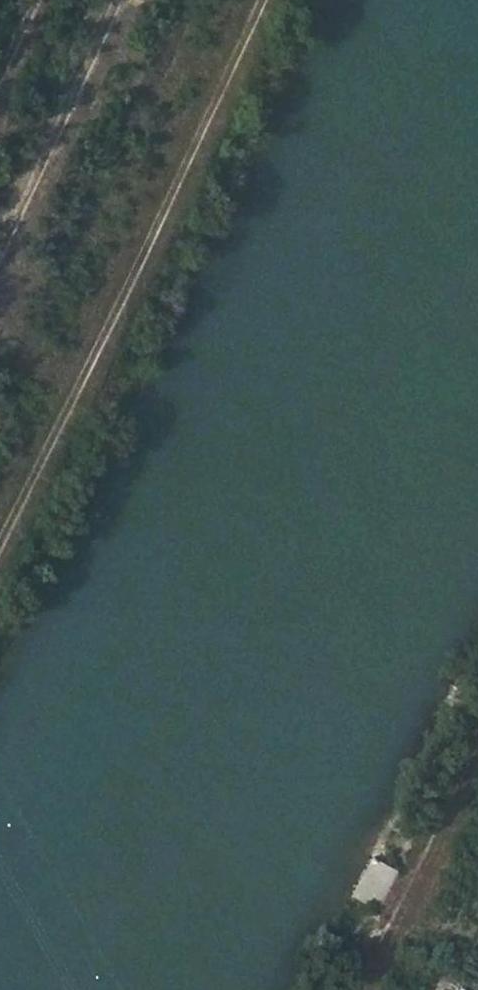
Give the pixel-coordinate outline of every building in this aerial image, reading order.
[(398,871),(373,857),(354,893),(379,907),(398,871)]
